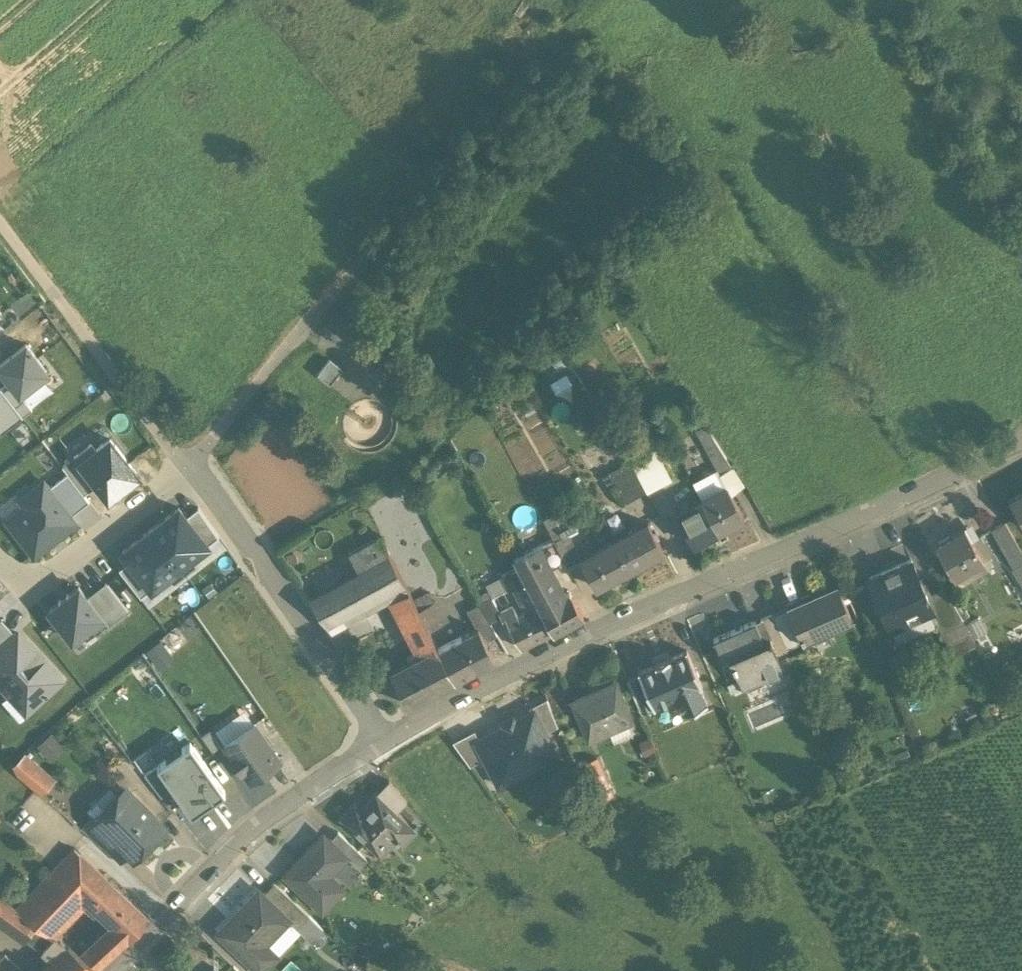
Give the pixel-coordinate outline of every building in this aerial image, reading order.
[(26,344),(0,364),(0,367),(10,380),(20,393),(47,371),(26,344)] [(316,377),(329,387),(341,371),(328,362),(316,377)] [(32,408),(20,393),(10,380),(0,387),(22,416),(32,408)] [(0,433),(22,416),(0,387),(0,388),(0,433)] [(391,431),(392,429),(392,426),(391,423),(391,420),(390,418),(388,415),(387,413),(385,411),(383,409),(381,407),(379,406),(376,405),(374,404),(371,403),(368,403),(366,403),(363,403),(360,404),(358,405),(355,406),(353,408),(351,409),(349,411),(347,413),(346,416),(344,418),(344,421),(343,424),(343,426),(343,429),(343,432),(344,434),(345,437),(346,439),(347,442),(349,444),(351,446),(353,447),(355,449),(358,450),(361,451),(363,451),(366,452),(369,452),(371,451),(374,451),(377,450),(379,449),(381,447),(384,445),(385,444),(387,441),(389,439),(390,437),(391,434),(391,431)] [(693,433),(715,471),(717,470),(719,474),(732,467),(705,425),(693,433)] [(137,474),(109,439),(95,450),(91,444),(75,457),(97,485),(108,500),(128,485),(126,482),(137,474)] [(654,450),(631,462),(648,494),(671,482),(654,450)] [(67,473),(84,495),(97,485),(75,457),(62,467),(67,473)] [(692,483),(702,502),(727,489),(719,474),(717,470),(715,471),(692,483)] [(48,488),(70,516),(89,502),(84,495),(67,473),(48,488)] [(48,488),(43,482),(20,500),(25,506),(6,520),(34,555),(49,543),(50,537),(54,534),(60,535),(75,523),(70,516),(48,488)] [(727,489),(702,502),(718,533),(744,519),(727,489)] [(6,520),(25,506),(20,500),(15,493),(0,504),(0,512),(6,520)] [(1010,501),(1021,521),(1021,494),(1010,501)] [(702,502),(677,516),(693,546),(718,533),(702,502)] [(150,530),(180,568),(208,546),(186,518),(179,508),(150,530)] [(186,518),(208,546),(218,538),(198,508),(186,518)] [(566,509),(553,515),(565,537),(568,535),(577,530),(566,509)] [(565,537),(553,515),(543,521),(570,571),(583,564),(581,561),(568,535),(565,537)] [(1004,523),(991,531),(1013,570),(1021,565),(1021,554),(1004,523)] [(649,525),(614,543),(630,572),(664,554),(649,525)] [(180,568),(150,530),(122,553),(129,562),(151,590),(180,568)] [(964,530),(935,547),(955,580),(984,564),(964,530)] [(348,556),(357,573),(390,556),(381,538),(348,556)] [(566,565),(554,542),(537,550),(549,572),(551,571),(552,572),(566,565)] [(614,543),(581,561),(583,564),(596,590),(630,572),(614,543)] [(552,572),(551,571),(549,572),(537,550),(514,562),(519,571),(526,585),(554,638),(555,639),(585,622),(571,596),(567,598),(552,572)] [(389,605),(409,594),(390,556),(357,573),(310,600),(333,633),(389,605)] [(140,599),(151,590),(129,562),(118,570),(140,599)] [(911,563),(868,581),(889,629),(930,612),(931,611),(932,611),(926,597),(925,593),(924,593),(911,563)] [(1013,570),(1011,572),(1021,591),(1021,565),(1013,570)] [(519,571),(501,580),(508,594),(513,591),(526,585),(519,571)] [(105,583),(86,598),(102,618),(108,626),(127,611),(105,583)] [(554,638),(526,585),(513,591),(518,600),(527,617),(519,621),(514,611),(501,617),(500,618),(503,623),(507,630),(510,628),(523,654),(554,638)] [(86,598),(78,588),(68,595),(67,595),(58,602),(59,603),(48,611),(72,641),(102,618),(86,598)] [(836,588),(786,610),(802,645),(851,623),(836,588)] [(932,611),(931,611),(937,626),(941,634),(964,624),(944,590),(926,597),(932,611)] [(508,594),(498,599),(502,608),(518,600),(513,591),(508,594)] [(411,597),(430,634),(450,624),(440,604),(436,606),(430,595),(420,600),(417,593),(411,597)] [(417,660),(438,650),(430,634),(411,597),(409,594),(389,605),(417,660)] [(488,596),(479,601),(482,607),(492,602),(488,596)] [(492,602),(482,607),(493,627),(503,623),(500,618),(501,617),(493,601),(492,602)] [(482,607),(469,614),(479,633),(480,632),(486,646),(500,640),(493,627),(482,607)] [(786,610),(771,617),(787,652),(802,645),(786,610)] [(937,626),(931,611),(930,612),(889,629),(895,644),(937,626)] [(981,616),(965,624),(974,641),(990,632),(981,616)] [(771,617),(761,622),(776,657),(787,652),(771,617)] [(16,635),(1,619),(0,620),(0,650),(16,635)] [(761,622),(713,642),(722,662),(728,659),(742,691),(783,673),(776,657),(761,622)] [(964,624),(941,634),(952,660),(978,648),(974,641),(965,624),(964,624)] [(479,633),(439,652),(455,683),(493,663),(486,646),(480,632),(479,633)] [(18,634),(16,635),(0,650),(0,684),(10,695),(15,691),(31,708),(45,695),(46,697),(48,694),(47,693),(61,680),(18,634)] [(456,686),(455,683),(439,652),(438,650),(417,660),(392,673),(390,674),(407,707),(456,686)] [(687,653),(637,675),(638,676),(652,709),(653,710),(675,700),(682,717),(707,706),(700,690),(703,689),(687,653)] [(368,685),(390,674),(392,673),(384,656),(358,670),(368,685)] [(652,709),(638,676),(627,681),(641,714),(652,709)] [(614,684),(572,702),(589,741),(631,722),(614,684)] [(528,711),(530,715),(533,714),(544,736),(557,729),(547,701),(528,711)] [(478,742),(475,743),(484,761),(490,773),(507,764),(515,779),(555,758),(544,736),(533,714),(530,715),(478,742)] [(233,758),(230,760),(240,773),(241,771),(251,784),(280,763),(254,725),(223,746),(233,758)] [(35,742),(48,757),(61,746),(48,731),(35,742)] [(475,743),(478,742),(474,733),(452,744),(469,768),(484,761),(475,743)] [(224,793),(190,743),(157,766),(173,790),(191,816),(224,793)] [(18,775),(44,799),(57,782),(23,755),(12,765),(18,775)] [(595,756),(586,760),(600,795),(610,791),(595,756)] [(161,798),(173,790),(157,766),(144,775),(161,798)] [(395,789),(384,801),(391,808),(390,810),(402,821),(413,810),(395,789)] [(171,834),(130,794),(102,821),(106,825),(105,826),(130,850),(127,853),(134,860),(139,865),(171,834)] [(384,801),(367,818),(361,813),(348,826),(382,859),(397,844),(407,853),(420,839),(402,821),(390,810),(391,808),(384,801)] [(130,850),(105,826),(106,825),(102,821),(100,819),(86,834),(125,870),(134,860),(127,853),(130,850)] [(379,874),(348,843),(338,853),(355,870),(369,884),(379,874)] [(330,846),(293,885),(333,926),(350,908),(334,893),(355,870),(338,853),(330,846)] [(91,907),(86,901),(109,878),(78,847),(13,907),(58,938),(91,907)] [(150,918),(109,878),(86,901),(91,907),(112,926),(127,940),(150,918)] [(318,927),(280,890),(269,901),(295,927),(294,928),(306,939),(318,927)] [(58,938),(13,907),(0,897),(0,922),(25,940),(51,960),(68,945),(58,938)] [(264,897),(239,922),(243,926),(225,943),(254,970),(275,970),(283,963),(271,952),(294,928),(295,927),(269,901),(264,897)] [(112,926),(101,937),(116,950),(127,940),(112,926)] [(101,937),(82,955),(98,966),(116,950),(101,937)] [(39,970),(93,970),(98,966),(82,955),(68,945),(51,960),(39,970)]
